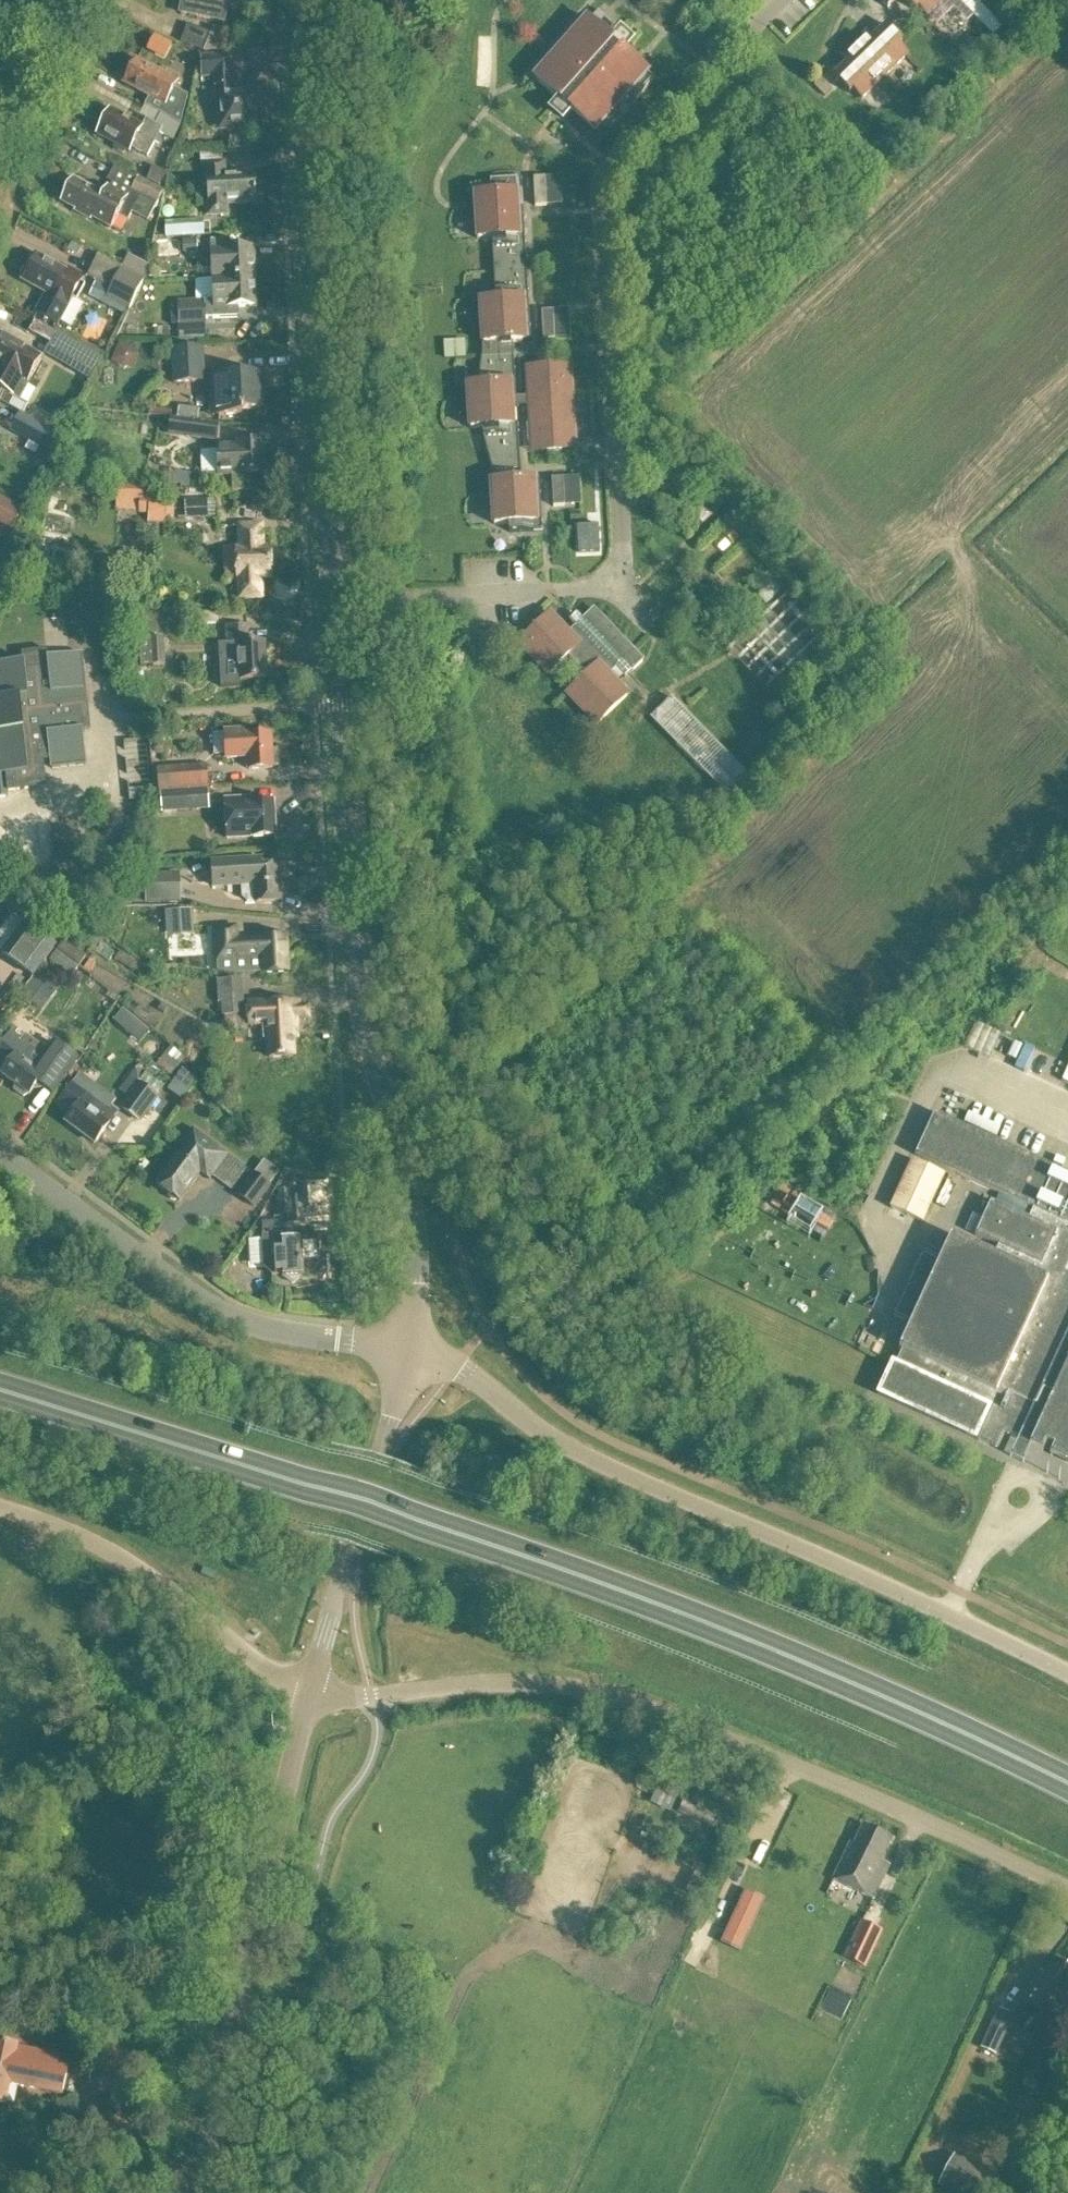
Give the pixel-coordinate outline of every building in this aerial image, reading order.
[(181,14),(216,22),(226,24),(231,0),(184,0),(181,14)] [(889,12),(901,0),(877,0),(889,12)] [(916,13),(919,10),(927,18),(946,0),(903,0),(916,13)] [(589,20),(584,26),(536,80),(560,103),(553,111),(563,120),(571,112),(596,134),(631,95),(638,101),(656,80),(624,52),(632,44),(621,34),(614,43),(589,20)] [(214,29),(211,36),(188,27),(181,44),(204,54),(229,54),(236,39),(214,29)] [(867,34),(854,47),(885,79),(909,56),(900,47),(903,44),(887,27),(873,40),(867,34)] [(155,38),(148,51),(166,60),(173,47),(155,38)] [(885,79),(854,47),(841,60),(847,66),(833,79),(849,95),(853,92),(862,102),(885,79)] [(232,95),(231,60),(203,61),(204,79),(213,79),(213,97),(218,96),(219,129),(233,128),(233,126),(251,126),(250,94),(232,95)] [(166,78),(137,62),(125,85),(153,101),(154,99),(166,107),(180,80),(168,73),(166,78)] [(814,88),(825,100),(833,93),(822,81),(814,88)] [(162,117),(158,125),(148,120),(144,127),(111,109),(97,136),(116,146),(114,149),(124,154),(126,151),(130,153),(132,149),(149,158),(160,136),(174,144),(182,130),(183,128),(162,117)] [(255,177),(225,179),(224,166),(206,167),(209,216),(227,215),(226,204),(256,202),(256,197),(257,197),(257,193),(258,193),(258,181),(255,181),(255,177)] [(167,175),(154,168),(147,181),(160,188),(167,175)] [(74,179),(62,200),(76,208),(75,210),(92,220),(92,218),(111,229),(118,218),(127,223),(132,214),(148,223),(165,192),(140,178),(138,181),(128,198),(110,188),(109,188),(104,196),(74,179)] [(534,180),(536,209),(547,208),(546,179),(534,180)] [(492,195),(476,196),(476,202),(477,205),(477,208),(479,241),(494,240),(496,273),(497,301),(520,300),(520,301),(523,301),(524,315),(528,314),(529,314),(524,223),(521,180),(518,181),(518,180),(495,181),(495,182),(492,182),(492,195)] [(164,225),(164,240),(211,238),(211,223),(164,225)] [(198,242),(159,243),(156,243),(157,262),(169,262),(169,256),(198,255),(198,242)] [(225,281),(256,279),(254,250),(212,252),(213,281),(225,281)] [(70,269),(68,273),(38,256),(23,283),(48,296),(38,317),(61,328),(87,277),(70,269)] [(144,279),(98,257),(87,281),(95,285),(88,300),(122,316),(125,309),(129,311),(144,279)] [(225,281),(213,281),(214,311),(257,309),(256,279),(225,281)] [(497,301),(481,302),(483,333),(485,359),(485,360),(509,358),(509,357),(514,357),(513,344),(522,344),(522,343),(529,342),(531,342),(529,314),(528,314),(524,315),(523,301),(520,301),(520,300),(497,301)] [(180,343),(207,342),(206,303),(179,304),(179,309),(170,310),(171,327),(179,327),(180,343)] [(542,314),(543,342),(555,342),(553,313),(542,314)] [(28,371),(30,372),(39,356),(27,350),(27,348),(0,334),(0,391),(14,398),(28,371)] [(56,335),(47,350),(92,375),(101,360),(56,335)] [(125,344),(117,362),(133,369),(141,351),(125,344)] [(205,385),(203,350),(171,351),(173,386),(205,385)] [(481,386),(468,387),(471,430),(480,430),(497,483),(521,481),(519,431),(516,385),(514,359),(514,357),(509,357),(509,358),(485,360),(481,386)] [(531,426),(527,426),(528,445),(546,444),(547,454),(562,453),(561,438),(574,437),(570,367),(542,369),(543,379),(528,379),(531,426)] [(243,412),(262,411),(261,376),(211,378),(213,418),(243,417),(243,412)] [(64,440),(20,416),(11,432),(47,452),(42,460),(50,464),(64,440)] [(219,427),(170,422),(168,437),(217,443),(219,427)] [(251,477),(265,476),(264,443),(237,444),(238,447),(216,448),(217,478),(231,477),(232,494),(231,494),(231,495),(253,494),(253,493),(252,493),(251,477)] [(552,481),(554,509),(565,509),(563,480),(552,481)] [(497,483),(492,483),(493,496),(495,527),(509,526),(510,535),(542,533),(542,517),(539,481),(531,482),(531,481),(523,481),(521,481),(497,483)] [(722,510),(705,491),(695,500),(712,518),(722,510)] [(13,532),(23,512),(0,500),(0,526),(13,532)] [(139,513),(139,517),(148,517),(148,520),(165,520),(165,508),(166,501),(143,501),(140,501),(139,513)] [(184,504),(185,522),(218,520),(217,502),(184,504)] [(261,580),(270,579),(269,551),(263,551),(262,527),(239,528),(240,550),(237,550),(238,581),(239,580),(240,600),(262,599),(261,580)] [(599,527),(577,528),(578,555),(600,554),(599,527)] [(771,575),(754,590),(768,606),(785,591),(771,575)] [(583,622),(577,616),(570,622),(576,628),(568,635),(549,616),(519,645),(549,676),(569,657),(587,676),(567,695),(597,726),(627,698),(627,697),(608,677),(616,670),(624,679),(631,673),(632,674),(643,663),(633,653),(593,612),(583,622)] [(266,643),(250,644),(248,627),(226,629),(228,657),(239,656),(240,683),(268,681),(266,643)] [(139,642),(140,669),(165,668),(163,640),(139,642)] [(84,706),(81,660),(4,665),(0,665),(0,823),(50,820),(78,818),(87,817),(90,817),(90,812),(89,803),(84,706)] [(650,718),(726,795),(747,774),(671,698),(650,718)] [(273,770),(273,768),(279,768),(278,752),(272,752),(271,737),(251,738),(245,732),(225,733),(227,761),(249,760),(249,771),(273,770)] [(158,794),(162,794),(207,791),(206,768),(156,771),(158,794)] [(208,792),(160,795),(162,815),(209,812),(208,792)] [(277,839),(275,804),(252,805),(252,800),(226,801),(227,818),(228,842),(253,840),(277,839)] [(214,888),(241,886),(242,899),(246,903),(256,903),(256,905),(280,903),(278,868),(255,869),(255,862),(212,864),(214,888)] [(180,875),(144,877),(145,907),(181,906),(180,875)] [(192,913),(167,915),(168,930),(193,929),(192,913)] [(58,952),(26,926),(2,956),(35,982),(58,952)] [(236,929),(215,930),(217,964),(217,974),(235,977),(264,975),(288,974),(286,938),(237,941),(236,929)] [(58,952),(80,968),(86,959),(65,943),(58,952)] [(308,1008),(299,1008),(299,1003),(249,1005),(249,1013),(245,1013),(244,981),(218,982),(219,1007),(224,1007),(225,1026),(249,1025),(249,1029),(263,1028),(264,1041),(269,1041),(270,1060),(294,1058),(292,1020),(309,1019),(308,1008)] [(977,1024),(966,1048),(989,1058),(1000,1034),(977,1024)] [(110,1026),(106,1037),(126,1043),(129,1032),(110,1026)] [(38,1084),(54,1096),(79,1062),(54,1044),(45,1056),(22,1040),(25,1036),(14,1028),(0,1047),(0,1054),(11,1062),(1,1076),(16,1086),(15,1092),(24,1099),(28,1096),(29,1096),(38,1084)] [(118,1113),(90,1093),(75,1082),(58,1106),(72,1116),(67,1124),(95,1145),(118,1113)] [(159,1098),(139,1084),(121,1109),(141,1123),(159,1098)] [(934,1115),(915,1157),(999,1196),(995,1205),(990,1203),(975,1237),(998,1248),(994,1257),(951,1238),(939,1263),(922,1256),(894,1318),(910,1326),(899,1351),(902,1352),(895,1367),(892,1365),(878,1396),(998,1451),(1004,1436),(1042,1453),(1046,1446),(1053,1449),(1050,1457),(1067,1465),(1067,1176),(934,1115)] [(175,1202),(177,1202),(179,1203),(200,1174),(209,1181),(228,1156),(193,1130),(167,1165),(169,1167),(155,1186),(168,1195),(168,1197),(168,1198),(169,1199),(170,1200),(171,1201),(173,1202),(175,1202)] [(912,1161),(890,1209),(922,1223),(944,1176),(912,1161)] [(272,1189),(253,1175),(235,1198),(255,1212),(272,1189)] [(276,1200),(277,1216),(293,1216),(292,1199),(276,1200)] [(808,1201),(800,1213),(822,1226),(830,1213),(808,1201)] [(282,1225),(263,1226),(264,1243),(273,1250),(266,1260),(266,1270),(274,1278),(282,1278),(282,1281),(286,1281),(292,1285),(298,1279),(303,1279),(301,1241),(282,1242),(282,1225)] [(651,1806),(669,1815),(679,1792),(661,1784),(651,1806)] [(678,1814),(711,1830),(721,1809),(688,1794),(678,1814)] [(891,1840),(863,1827),(854,1846),(851,1844),(833,1881),(873,1901),(890,1866),(881,1862),(891,1840)] [(143,1860),(153,1844),(145,1839),(135,1855),(143,1860)] [(687,1891),(703,1898),(711,1881),(695,1873),(687,1891)] [(744,1946),(765,1901),(745,1892),(724,1937),(744,1946)] [(882,1933),(862,1923),(847,1955),(867,1965),(882,1933)] [(1055,1961),(1044,1975),(1041,1973),(1010,2015),(998,2010),(994,2017),(1011,2024),(1009,2029),(1031,2045),(1053,2014),(1067,2026),(1067,1993),(1066,1991),(1067,1988),(1067,1970),(1055,1961)] [(994,2017),(980,2049),(996,2057),(1009,2029),(1011,2024),(994,2017)] [(0,2043),(0,2105),(7,2106),(11,2086),(63,2097),(71,2060),(20,2050),(20,2047),(0,2043)] [(936,2183),(954,2192),(980,2192),(992,2174),(954,2152),(936,2183)]
